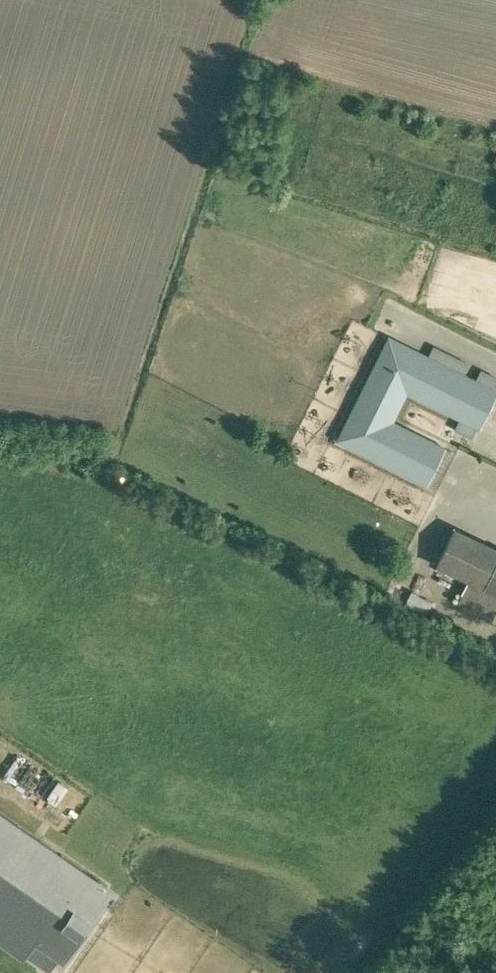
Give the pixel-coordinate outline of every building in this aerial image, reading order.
[(389,338),(380,357),(386,359),(345,442),(339,439),(339,440),(358,449),(361,444),(423,475),(420,480),(426,483),(444,448),(438,445),(435,450),(389,428),(392,422),(386,419),(402,389),(407,391),(410,386),(426,394),(423,399),(479,427),(495,393),(495,391),(389,338)] [(455,527),(438,563),(470,579),(458,603),(492,619),(495,611),(495,547),(455,527)] [(418,592),(415,607),(434,611),(437,596),(418,592)] [(50,797),(69,805),(76,789),(58,780),(50,797)] [(25,960),(28,955),(50,970),(61,954),(62,954),(80,929),(81,930),(92,914),(91,913),(108,888),(64,857),(0,813),(0,942),(25,960)]
